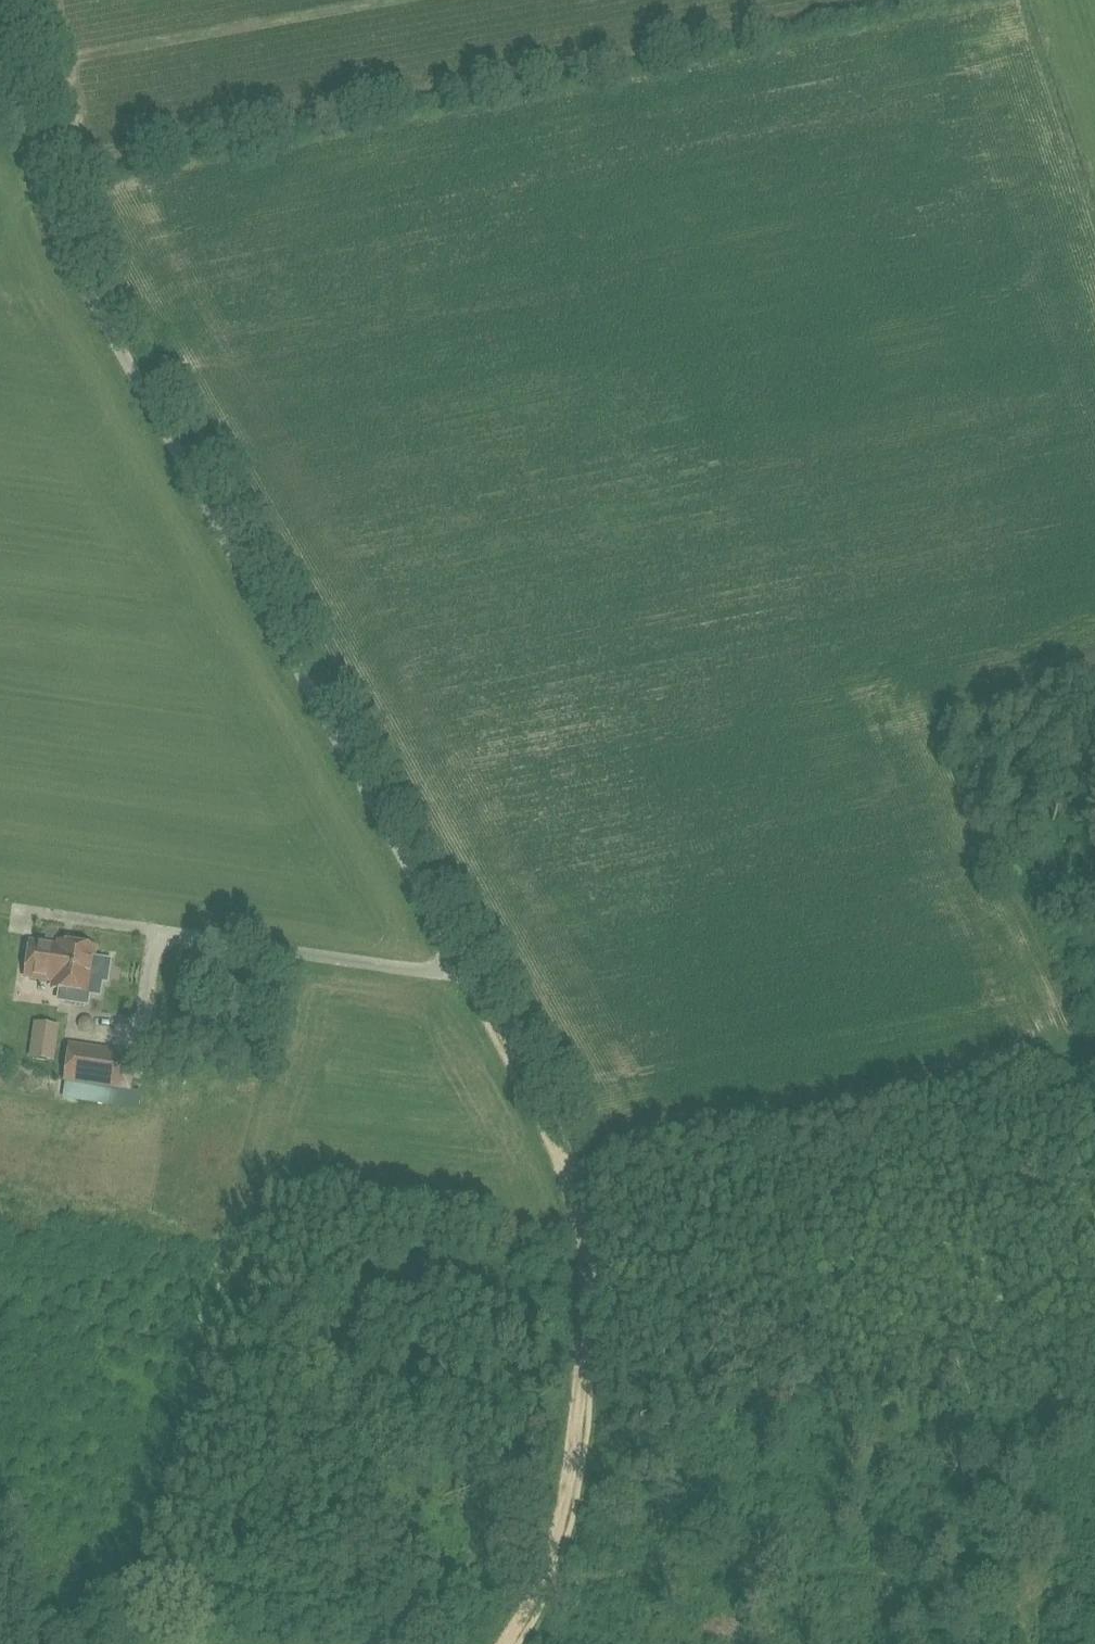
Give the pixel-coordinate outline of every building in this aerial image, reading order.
[(61,949),(58,949),(52,948),(50,946),(40,944),(37,946),(29,945),(25,980),(53,983),(52,990),(60,991),(62,974),(71,975),(72,970),(65,969),(66,964),(59,963),(61,949)] [(109,962),(93,960),(94,949),(58,945),(58,949),(61,949),(59,963),(66,964),(65,969),(72,970),(71,975),(62,974),(60,991),(61,991),(59,1002),(87,1006),(88,995),(99,996),(101,982),(106,983),(109,962)] [(53,1061),(58,1026),(33,1022),(28,1058),(53,1061)] [(136,1056),(71,1047),(67,1082),(132,1090),(136,1056)]
